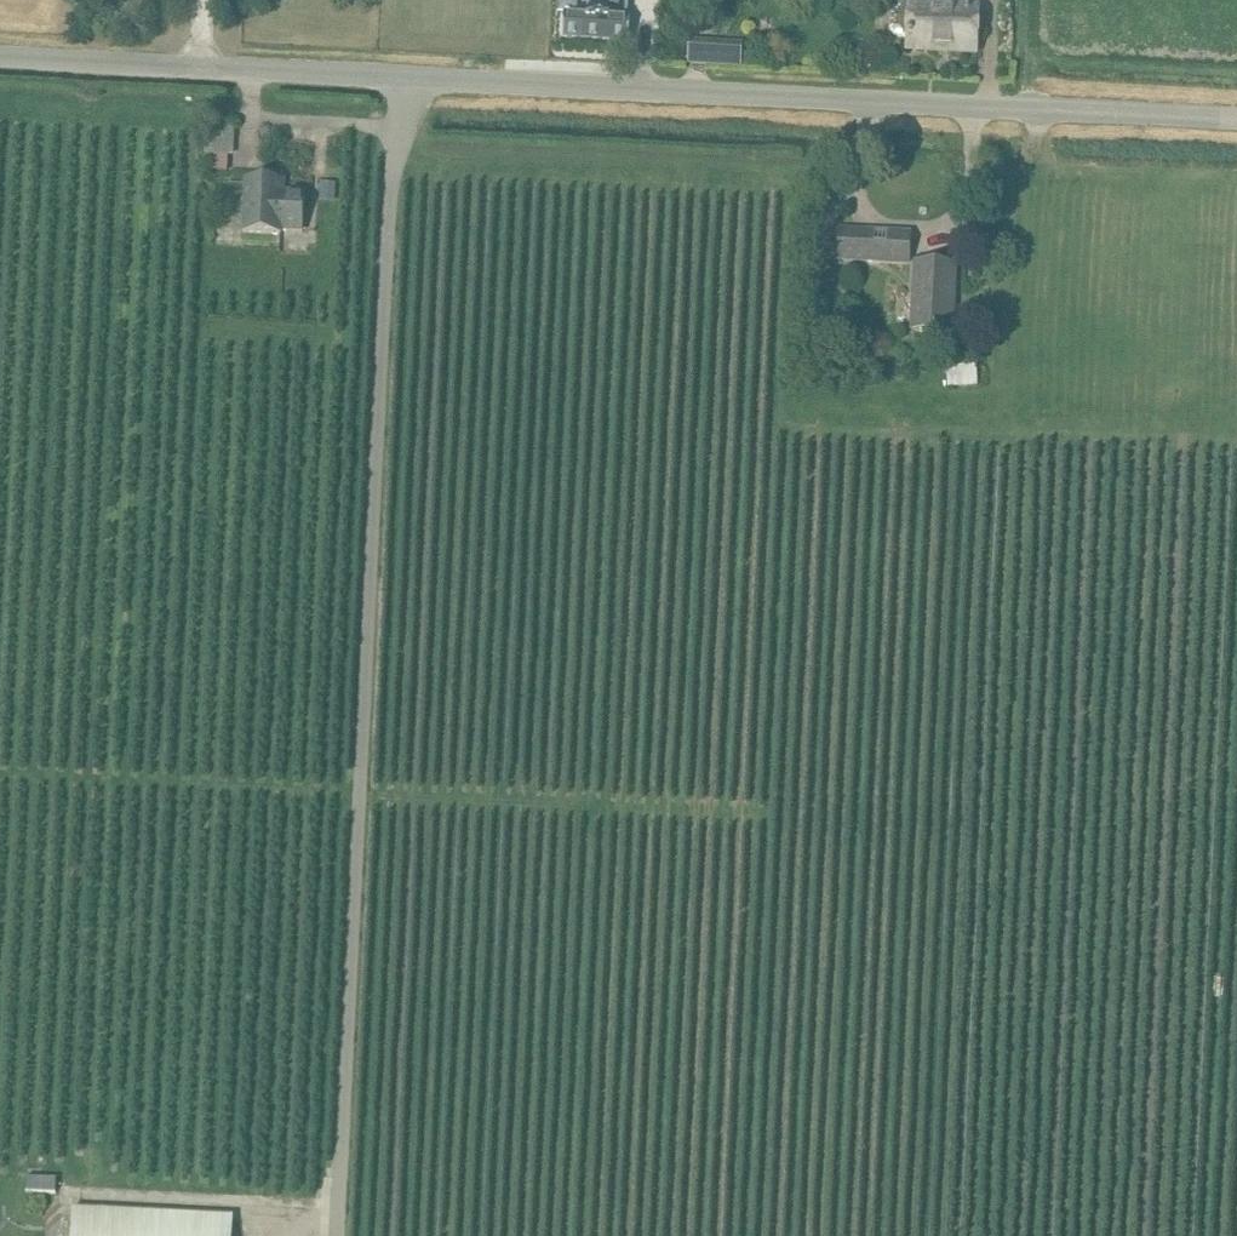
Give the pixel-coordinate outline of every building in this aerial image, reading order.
[(562,40),(627,43),(629,17),(626,17),(627,0),(558,0),(557,13),(564,14),(562,40)] [(903,37),(910,38),(909,50),(975,54),(977,8),(912,5),(911,10),(903,10),(897,11),(892,15),(891,30),(895,35),(903,37)] [(689,43),(688,66),(741,69),(742,45),(689,43)] [(212,156),(212,172),(228,173),(228,157),(212,156)] [(244,180),(242,235),(282,236),(282,233),(304,234),(305,193),(284,193),(284,182),(244,180)] [(334,204),(335,186),(320,185),(319,203),(334,204)] [(820,259),(838,260),(838,261),(909,265),(910,236),(840,232),(839,233),(822,232),(820,259)] [(950,335),(954,268),(915,265),(910,332),(950,335)] [(986,368),(947,369),(948,388),(986,387),(986,368)] [(25,1185),(25,1194),(46,1195),(55,1196),(55,1187),(55,1181),(25,1180),(25,1185)] [(231,1215),(71,1208),(69,1235),(230,1235),(231,1215)]
